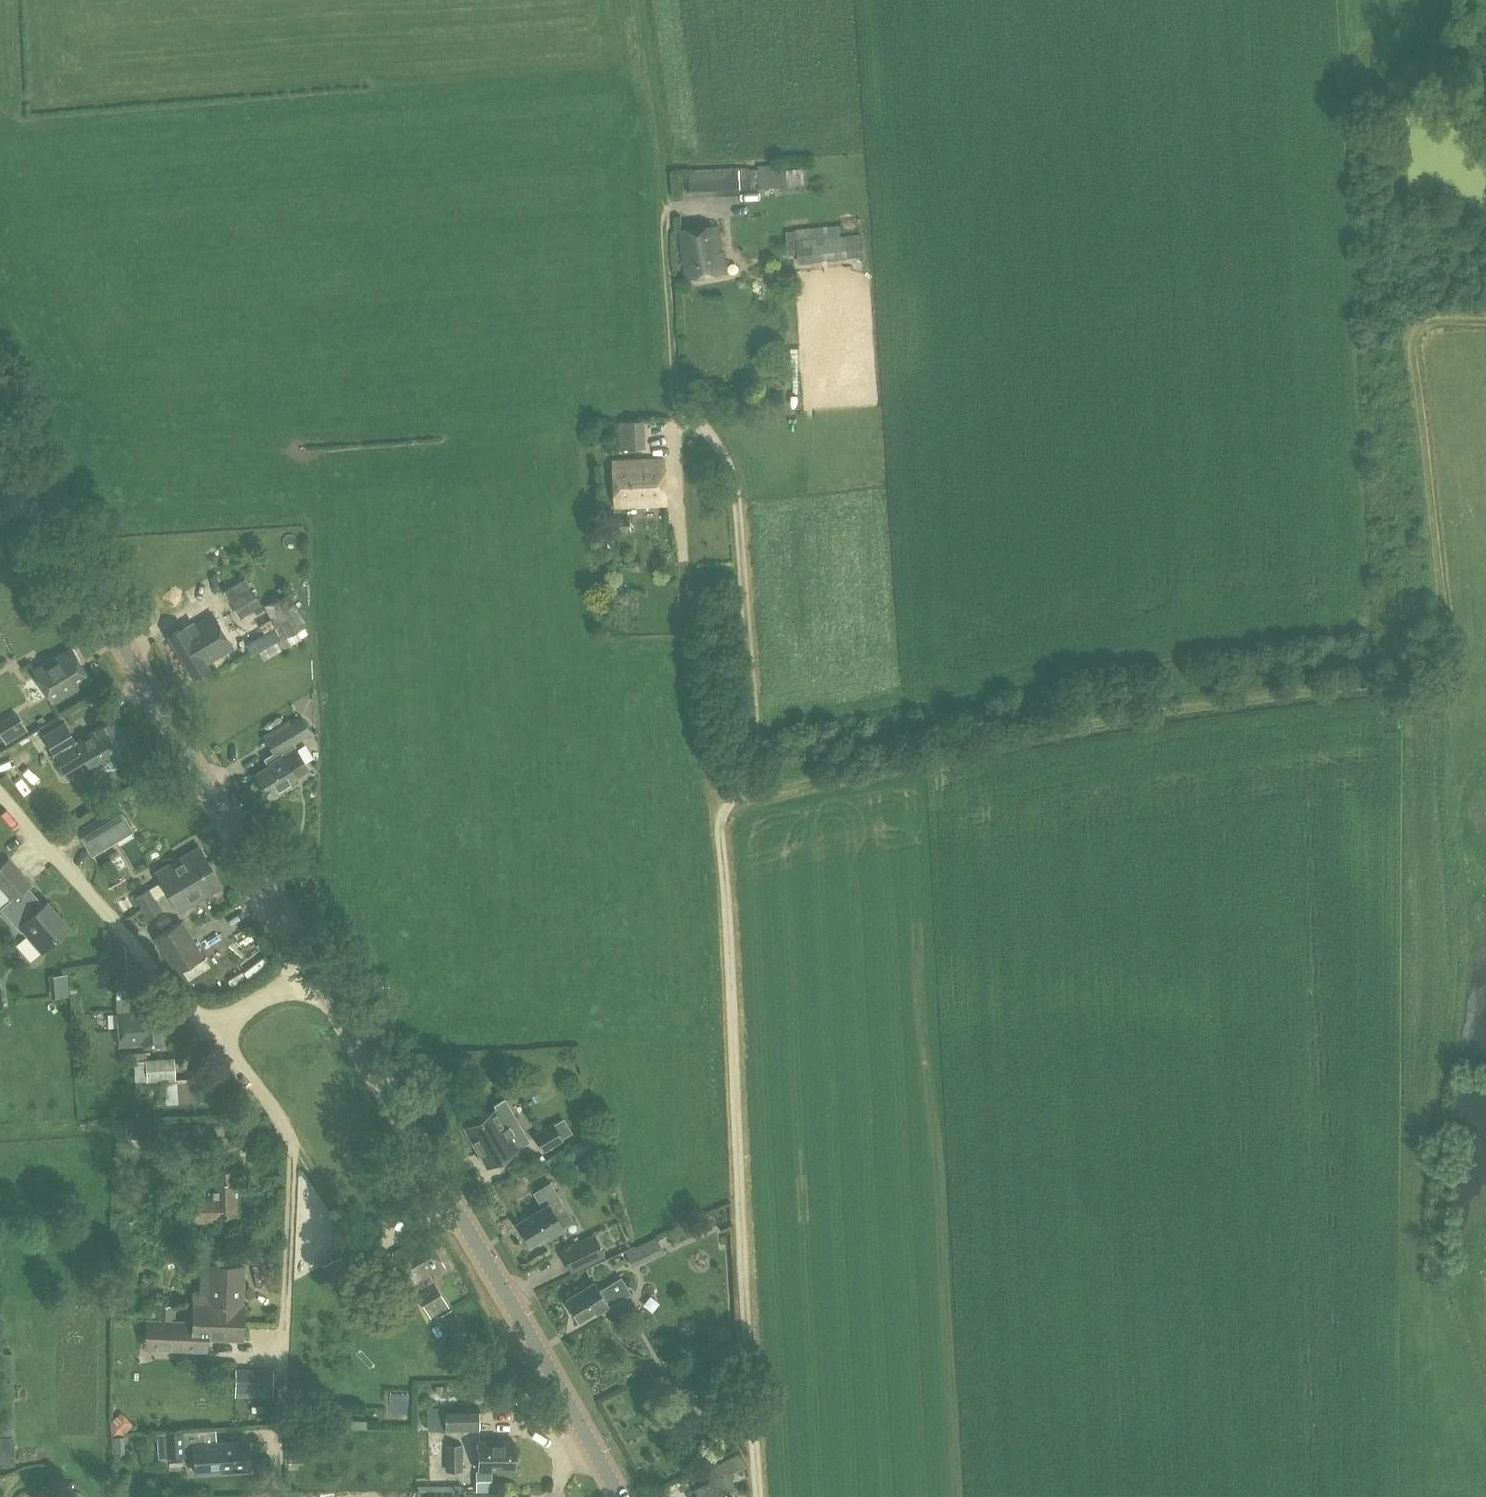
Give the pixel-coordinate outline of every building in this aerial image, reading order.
[(781,165),(759,166),(760,170),(760,187),(761,189),(787,187),(787,186),(786,171),(781,171),(781,165)] [(804,168),(785,168),(786,171),(787,186),(805,185),(804,168)] [(760,170),(741,171),(742,188),(760,187),(760,170)] [(690,173),(692,196),(742,194),(742,188),(741,171),(690,173)] [(840,225),(796,230),(798,241),(841,237),(840,225)] [(681,231),(687,278),(728,273),(725,252),(722,252),(719,226),(681,231)] [(865,256),(863,234),(841,237),(798,241),(799,253),(800,263),(865,256)] [(798,241),(787,242),(788,254),(799,253),(798,241)] [(620,424),(621,436),(643,435),(643,423),(620,424)] [(615,463),(617,506),(666,504),(665,461),(615,463)] [(631,518),(618,519),(618,530),(631,530),(631,518)] [(264,605),(281,639),(307,625),(290,592),(264,605)] [(209,663),(230,650),(210,616),(189,628),(187,625),(168,635),(193,676),(210,665),(209,663)] [(91,681),(72,648),(34,670),(53,703),(91,681)] [(269,795),(296,778),(291,770),(304,762),(292,745),(312,733),(301,715),(264,738),(273,753),(263,759),(268,766),(255,774),(269,795)] [(65,722),(43,734),(66,773),(87,761),(94,773),(114,761),(115,762),(134,751),(114,719),(96,729),(97,730),(76,742),(65,722)] [(116,803),(76,828),(83,840),(92,854),(112,843),(103,829),(124,816),(116,803)] [(157,872),(170,895),(211,868),(199,847),(157,872)] [(49,946),(69,929),(47,903),(44,906),(27,887),(31,884),(9,859),(0,866),(0,888),(11,901),(2,909),(22,931),(30,924),(49,946)] [(222,886),(211,868),(170,895),(179,911),(222,886)] [(119,883),(106,887),(112,905),(125,901),(119,883)] [(142,907),(155,899),(150,890),(136,898),(142,907)] [(161,909),(155,899),(142,907),(148,917),(161,909)] [(181,921),(155,937),(176,971),(201,956),(181,921)] [(113,945),(117,1007),(117,1012),(118,1012),(120,1046),(162,1043),(160,1008),(156,1008),(143,1009),(142,1005),(142,1003),(145,1000),(143,970),(126,971),(125,948),(122,945),(113,945)] [(219,967),(198,982),(204,990),(225,975),(219,967)] [(249,968),(228,976),(236,995),(256,987),(249,968)] [(175,1058),(134,1060),(135,1081),(147,1080),(147,1081),(165,1080),(166,1104),(197,1102),(195,1078),(176,1079),(175,1058)] [(466,1126),(488,1165),(529,1141),(505,1099),(493,1105),(496,1109),(466,1126)] [(559,1122),(540,1133),(549,1149),(568,1138),(559,1122)] [(176,1131),(177,1144),(210,1143),(209,1130),(176,1131)] [(552,1154),(559,1167),(578,1157),(578,1155),(571,1144),(552,1154)] [(184,1197),(185,1221),(214,1221),(214,1216),(237,1215),(236,1183),(242,1183),(241,1169),(213,1169),(213,1197),(184,1197)] [(555,1214),(566,1208),(559,1197),(551,1182),(533,1193),(542,1207),(518,1221),(531,1243),(546,1234),(549,1238),(564,1229),(563,1227),(555,1214)] [(420,1281),(424,1288),(435,1283),(430,1275),(445,1266),(424,1232),(392,1252),(412,1286),(420,1281)] [(594,1235),(560,1251),(570,1272),(604,1256),(594,1235)] [(655,1238),(626,1252),(632,1266),(661,1252),(655,1238)] [(169,1249),(170,1259),(190,1258),(189,1247),(169,1249)] [(350,1249),(323,1266),(341,1296),(368,1279),(350,1249)] [(192,1302),(191,1321),(193,1321),(242,1323),(244,1267),(204,1266),(204,1294),(192,1294),(192,1302)] [(593,1281),(566,1298),(580,1319),(597,1309),(599,1312),(629,1292),(620,1278),(599,1291),(593,1281)] [(435,1283),(424,1288),(416,1293),(431,1318),(450,1307),(435,1283)] [(156,1305),(155,1319),(173,1320),(174,1306),(156,1305)] [(452,1309),(442,1315),(456,1338),(466,1332),(452,1309)] [(193,1321),(191,1321),(173,1320),(155,1319),(137,1319),(136,1339),(145,1339),(145,1348),(206,1351),(206,1338),(241,1340),(242,1323),(193,1321)] [(244,1373),(244,1390),(268,1390),(268,1373),(244,1373)] [(398,1406),(398,1427),(410,1427),(410,1406),(398,1406)] [(429,1431),(445,1430),(445,1407),(433,1407),(433,1421),(429,1421),(429,1431)] [(445,1407),(445,1430),(445,1431),(478,1432),(479,1407),(445,1407)] [(133,1424),(122,1414),(112,1424),(122,1435),(133,1424)] [(198,1431),(167,1433),(168,1457),(184,1456),(184,1449),(199,1448),(198,1431)] [(14,1464),(14,1435),(0,1436),(0,1465),(14,1464)] [(111,1436),(112,1454),(125,1454),(124,1435),(111,1436)] [(478,1441),(479,1470),(493,1470),(514,1470),(514,1441),(478,1441)] [(249,1465),(248,1444),(217,1446),(217,1447),(199,1448),(200,1468),(219,1467),(219,1471),(236,1470),(236,1466),(249,1465)] [(445,1471),(447,1471),(464,1471),(464,1445),(445,1444),(445,1471)] [(400,1462),(400,1449),(391,1449),(391,1462),(400,1462)] [(729,1492),(736,1489),(731,1478),(734,1476),(732,1471),(746,1463),(743,1454),(707,1471),(712,1481),(696,1489),(700,1496),(731,1496),(729,1492)] [(672,1467),(649,1470),(652,1496),(676,1496),(672,1467)] [(493,1470),(479,1470),(476,1470),(476,1490),(493,1490),(493,1470)] [(430,1496),(442,1496),(443,1472),(431,1471),(430,1496)]
